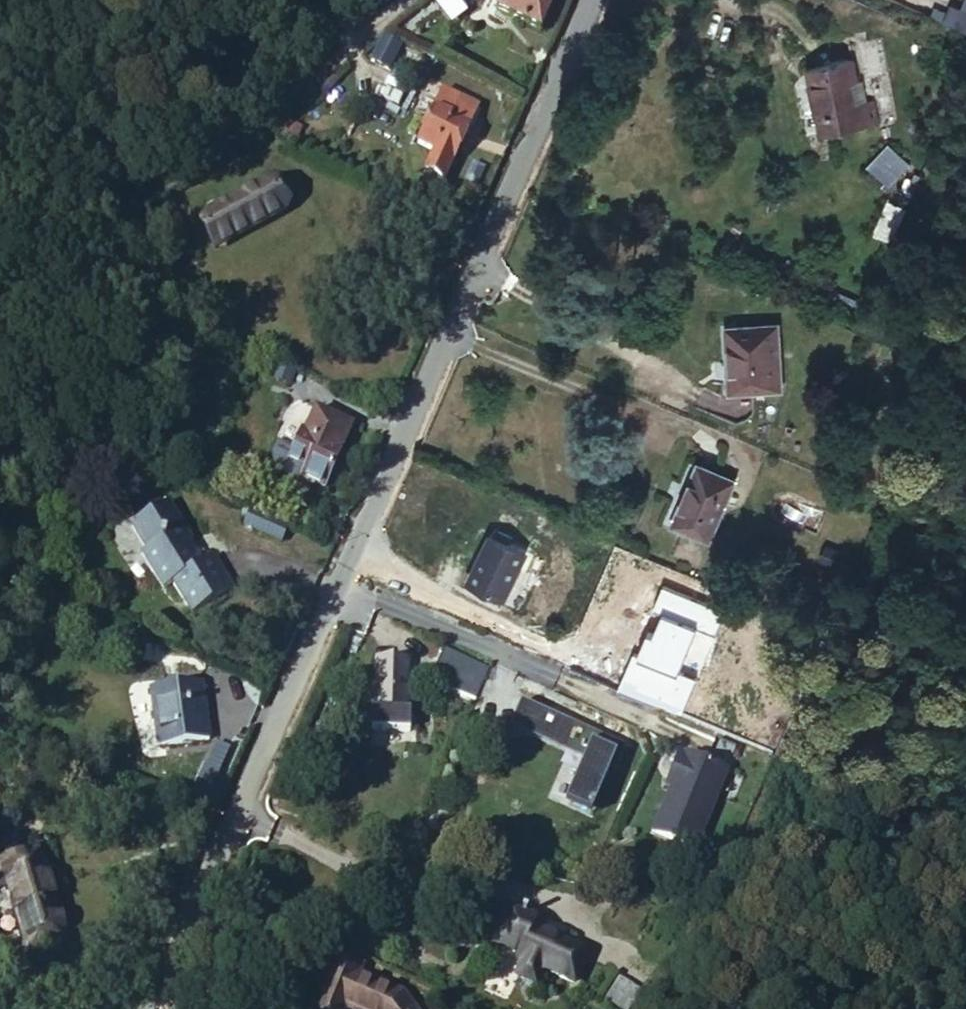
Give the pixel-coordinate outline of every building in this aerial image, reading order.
[(503,2),(518,9),(513,20),(544,33),(557,1),(554,0),(504,0),(503,2)] [(958,13),(952,27),(935,19),(930,28),(965,45),(965,17),(958,13)] [(870,88),(865,72),(822,82),(832,140),(878,131),(874,111),(867,112),(863,90),(870,88)] [(874,111),(878,131),(889,129),(886,108),(874,111)] [(436,121),(424,116),(418,132),(410,127),(407,136),(415,139),(411,147),(444,160),(448,151),(458,152),(461,144),(457,139),(459,132),(445,126),(448,119),(438,115),(436,121)] [(895,147),(873,170),(894,191),(917,169),(895,147)] [(284,210),(264,182),(200,230),(220,257),(284,210)] [(773,382),(769,323),(720,326),(723,385),(773,382)] [(293,465),(315,475),(344,411),(303,393),(292,417),(289,415),(280,435),(264,427),(260,435),(260,436),(259,437),(259,438),(259,439),(259,440),(258,440),(259,440),(258,441),(258,444),(259,444),(259,446),(259,448),(259,449),(260,449),(260,450),(261,452),(261,453),(262,453),(262,454),(263,456),(264,456),(264,457),(265,457),(266,458),(267,458),(267,459),(268,459),(290,470),(293,465)] [(705,530),(731,473),(695,456),(667,513),(705,530)] [(178,507),(163,487),(153,494),(167,514),(178,507)] [(273,507),(230,488),(226,497),(235,501),(232,510),(265,524),(273,507)] [(167,514),(153,494),(127,512),(143,537),(138,540),(161,574),(170,568),(190,598),(231,571),(210,540),(199,547),(193,537),(185,543),(177,532),(189,524),(178,507),(167,514)] [(502,600),(517,568),(524,572),(531,558),(523,554),(525,551),(508,543),(490,535),(467,582),(502,600)] [(470,683),(481,661),(464,652),(461,659),(450,653),(442,669),(470,683)] [(405,711),(406,661),(376,660),(375,710),(371,710),(370,730),(409,731),(410,711),(405,711)] [(520,682),(510,703),(588,740),(586,744),(580,741),(560,783),(586,796),(608,750),(613,752),(623,731),(520,682)] [(208,736),(198,683),(151,691),(159,745),(208,736)] [(652,822),(693,840),(727,762),(685,744),(684,747),(680,745),(671,765),(675,767),(671,778),(652,822)] [(675,767),(671,765),(666,775),(671,778),(675,767)] [(10,889),(49,876),(42,852),(0,864),(0,891),(10,889)] [(49,876),(10,889),(28,951),(67,940),(49,876)] [(508,958),(526,967),(533,951),(564,966),(575,939),(523,916),(529,904),(504,893),(489,930),(516,941),(508,958)] [(360,1008),(421,1008),(399,977),(354,958),(336,997),(360,1008)] [(622,1008),(643,1008),(652,994),(619,974),(604,997),(622,1008)]
